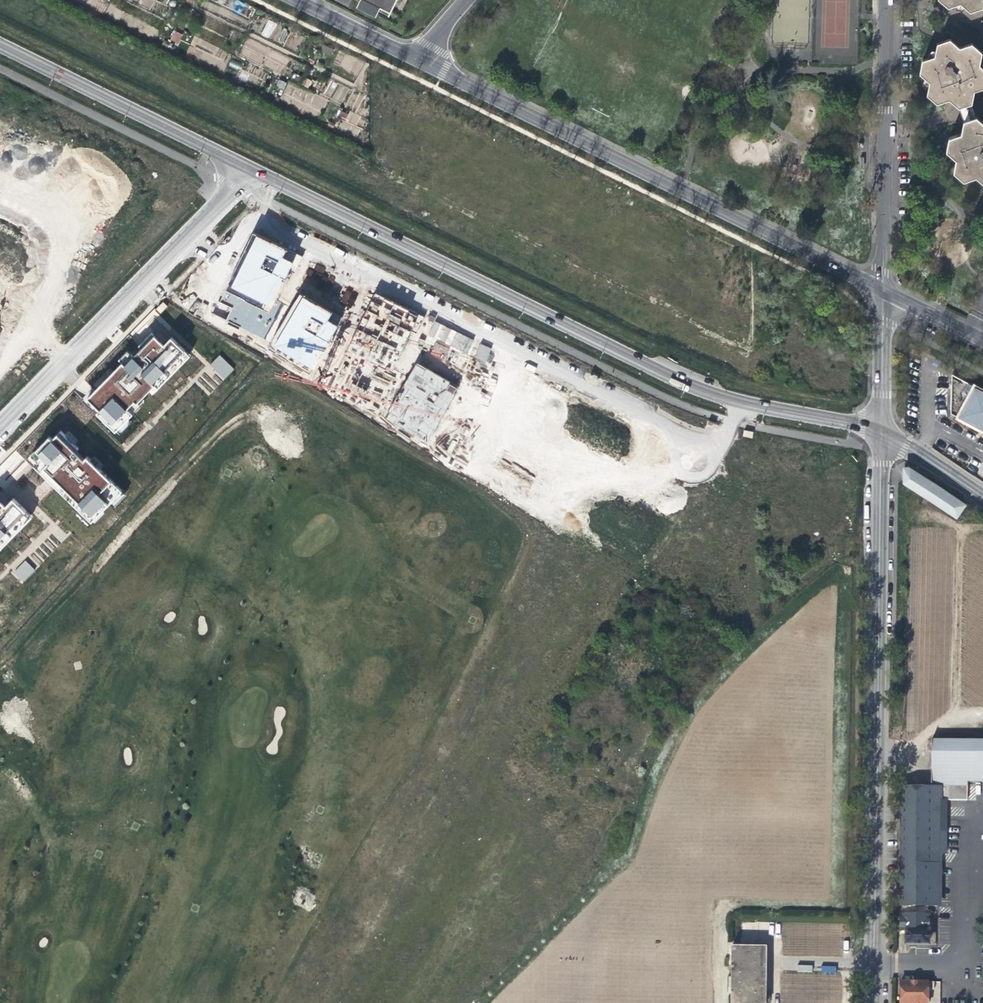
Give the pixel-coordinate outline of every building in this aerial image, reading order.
[(356,5),(374,14),(377,10),(386,14),(393,0),(358,0),(356,5)] [(948,8),(960,4),(970,12),(982,8),(982,7),(982,0),(939,0),(948,8)] [(270,37),(275,23),(268,21),(263,35),(270,37)] [(174,30),(169,41),(178,44),(182,34),(174,30)] [(979,65),(982,53),(971,44),(959,48),(950,39),(937,44),(935,56),(923,60),(920,74),(930,82),(927,95),(937,104),(949,99),(959,108),(972,103),(974,91),(982,88),(982,68),(979,65)] [(974,110),(972,103),(959,108),(961,115),(963,121),(976,117),(974,110)] [(976,117),(963,121),(961,134),(949,138),(946,151),(956,159),(954,172),(964,181),(976,177),(982,183),(982,122),(976,117)] [(256,234),(227,290),(269,311),(289,271),(294,273),(302,257),(256,234)] [(352,306),(356,292),(345,289),(341,303),(352,306)] [(300,293),(271,342),(312,367),(330,341),(342,316),(300,293)] [(377,293),(351,346),(348,350),(391,372),(411,331),(415,333),(423,316),(377,293)] [(187,356),(169,338),(162,345),(153,335),(99,390),(88,400),(116,428),(187,356)] [(480,344),(475,358),(486,362),(491,348),(480,344)] [(220,354),(209,365),(223,379),(234,369),(220,354)] [(419,364),(386,417),(426,442),(459,388),(419,364)] [(951,375),(950,414),(982,432),(982,392),(951,375)] [(76,450),(59,435),(52,442),(48,440),(31,456),(38,463),(35,467),(93,523),(122,494),(86,459),(83,461),(74,452),(76,450)] [(908,468),(904,468),(904,476),(904,484),(956,519),(965,506),(908,468)] [(32,517),(13,498),(6,505),(0,499),(0,549),(32,517)] [(25,560),(12,572),(23,582),(35,570),(25,560)] [(966,785),(966,781),(977,782),(977,778),(982,778),(982,741),(931,741),(931,761),(931,784),(942,784),(966,785)] [(968,803),(968,785),(966,785),(942,784),(942,786),(902,786),(901,857),(900,933),(903,933),(906,933),(906,946),(927,946),(928,907),(936,907),(937,855),(946,855),(947,809),(938,808),(937,802),(968,803)] [(765,947),(732,947),(731,1002),(764,1002),(765,947)] [(927,997),(927,983),(901,983),(900,1002),(927,1002),(927,997)] [(935,983),(927,983),(927,997),(935,997),(935,983)]
